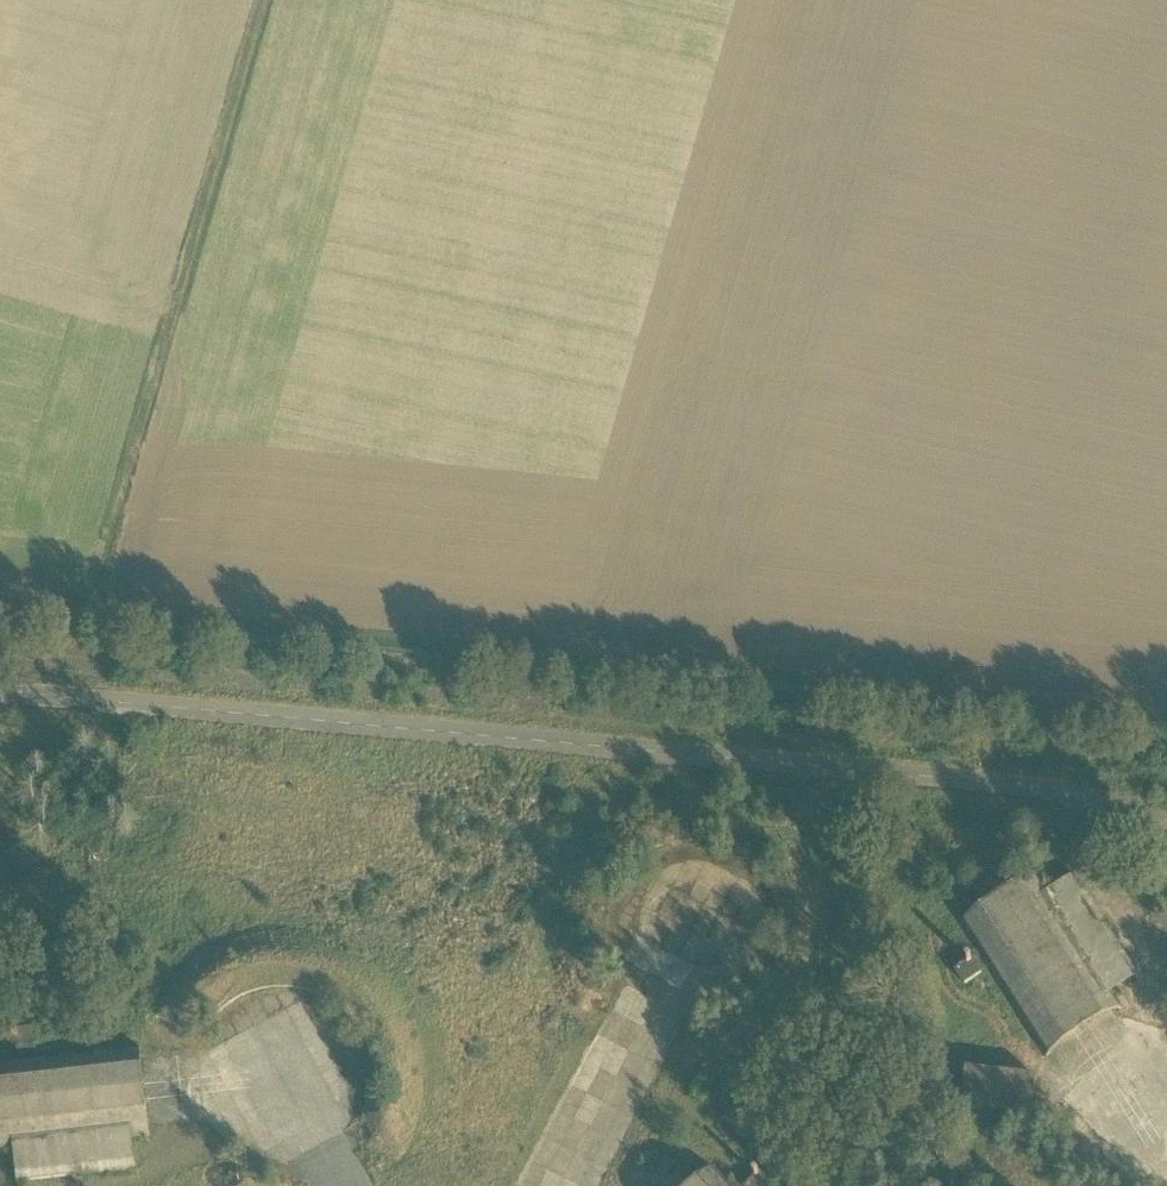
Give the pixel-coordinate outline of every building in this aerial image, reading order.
[(711,798),(727,798),(728,788),(712,787),(711,798)] [(1165,864),(1166,856),(1166,853),(1152,849),(1149,859),(1165,864)] [(960,924),(1045,1059),(1123,1009),(1113,995),(1138,978),(1074,877),(1049,893),(1037,875),(1014,889),(1004,873),(973,893),(983,909),(960,924)] [(956,972),(965,985),(981,975),(973,961),(971,962),(969,959),(964,962),(966,965),(956,972)] [(17,1040),(18,1052),(34,1050),(32,1030),(16,1032),(16,1035),(13,1035),(13,1040),(17,1040)] [(17,1183),(136,1170),(132,1140),(150,1138),(140,1050),(139,1047),(0,1063),(0,1155),(13,1154),(17,1183)] [(960,1111),(1031,1119),(1036,1078),(965,1070),(960,1111)] [(712,1166),(692,1185),(679,1172),(665,1185),(731,1185),(712,1166)] [(770,1185),(759,1174),(758,1175),(755,1173),(751,1176),(754,1179),(746,1185),(770,1185)] [(1068,1175),(1062,1185),(1086,1185),(1068,1175)]
